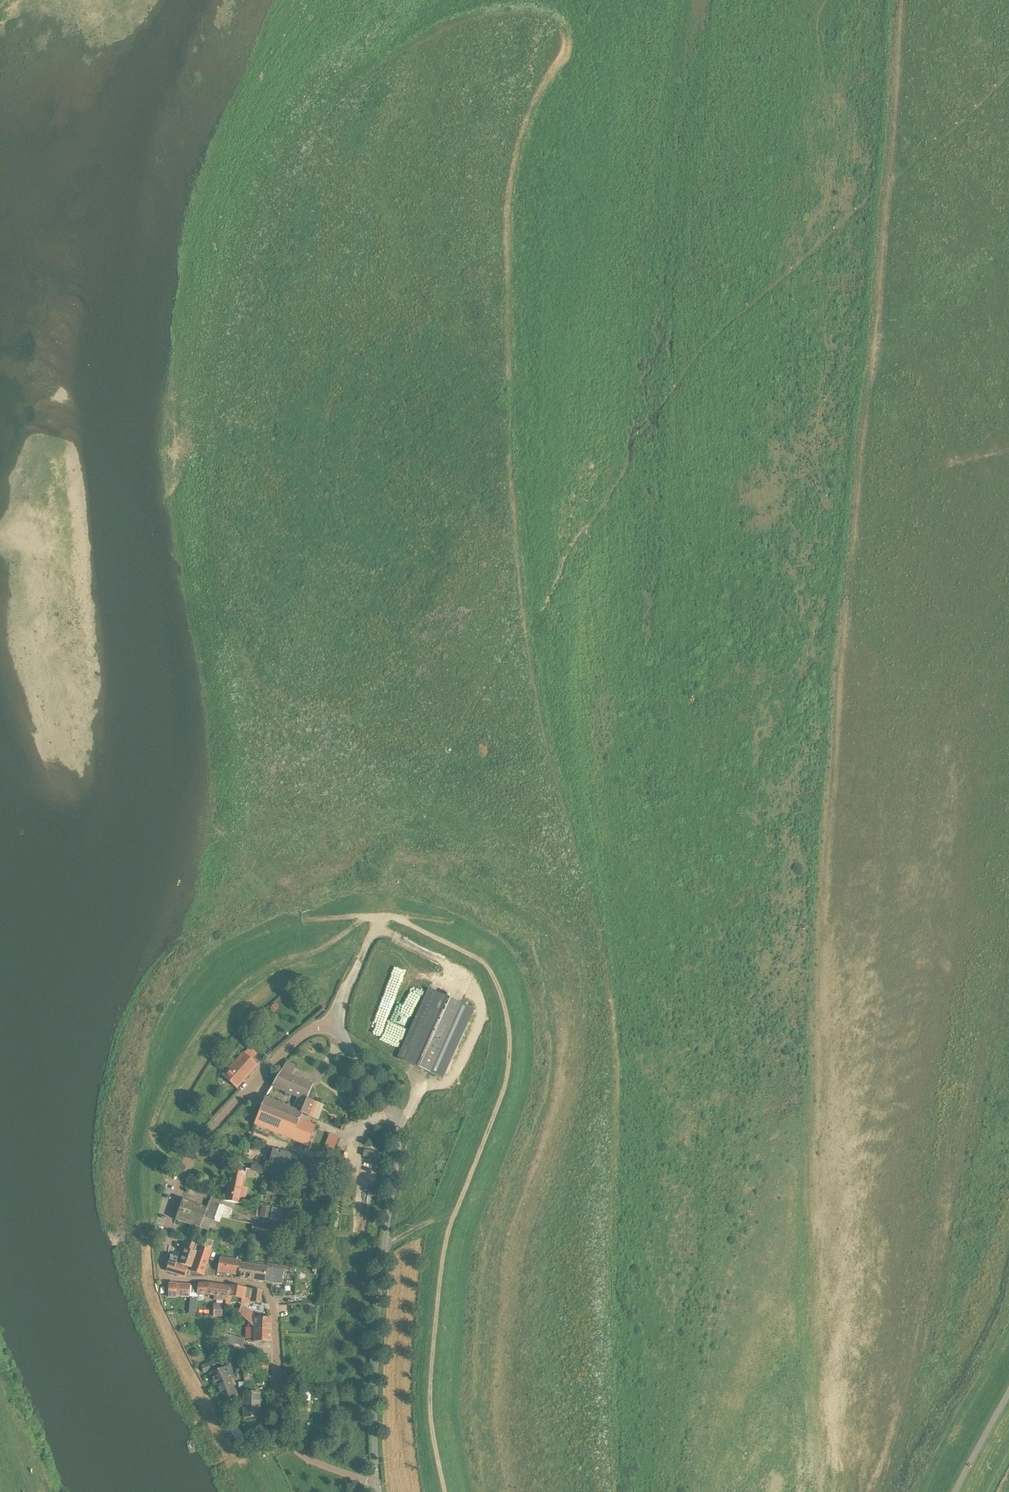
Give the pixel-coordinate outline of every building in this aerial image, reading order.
[(474,1009),(428,988),(397,1058),(423,1070),(443,1079),(474,1009)] [(244,1053),(224,1076),(237,1088),(257,1065),(244,1053)] [(314,1101),(308,1099),(314,1086),(313,1085),(293,1076),(281,1071),(274,1085),(275,1086),(276,1086),(281,1089),(298,1096),(293,1108),(266,1097),(255,1125),(308,1147),(310,1140),(315,1126),(299,1120),(302,1113),(308,1116),(314,1101)] [(339,1137),(330,1134),(325,1146),(334,1149),(339,1137)] [(273,1149),(268,1166),(295,1173),(300,1155),(273,1149)] [(267,1165),(253,1162),(253,1163),(250,1171),(264,1175),(265,1173),(267,1165)] [(231,1170),(225,1200),(225,1201),(241,1204),(242,1198),(247,1199),(249,1188),(244,1187),(247,1173),(231,1170)] [(183,1200),(179,1210),(193,1215),(194,1213),(204,1217),(214,1220),(220,1205),(218,1204),(209,1201),(207,1208),(183,1200)] [(214,1220),(217,1221),(220,1223),(222,1217),(229,1219),(232,1209),(220,1205),(214,1220)] [(272,1207),(262,1206),(260,1217),(270,1218),(272,1207)] [(284,1209),(272,1207),(270,1218),(270,1219),(282,1221),(284,1209)] [(179,1210),(176,1220),(190,1225),(189,1228),(192,1229),(193,1226),(195,1227),(195,1228),(196,1228),(200,1229),(200,1228),(202,1222),(204,1217),(194,1213),(193,1215),(179,1210)] [(204,1217),(202,1222),(211,1225),(215,1227),(217,1221),(214,1220),(204,1217)] [(253,1225),(252,1231),(272,1235),(273,1229),(253,1225)] [(252,1238),(244,1237),(243,1244),(251,1245),(252,1238)] [(184,1249),(179,1264),(180,1264),(189,1267),(191,1268),(198,1245),(183,1241),(181,1248),(184,1249)] [(200,1247),(192,1271),(204,1275),(212,1251),(200,1247)] [(180,1264),(177,1263),(178,1257),(171,1255),(167,1271),(186,1276),(189,1267),(180,1264)] [(218,1271),(240,1275),(242,1262),(242,1261),(221,1257),(218,1271)] [(239,1277),(282,1284),(284,1270),(268,1267),(268,1266),(242,1262),(240,1275),(239,1277)] [(198,1284),(191,1286),(190,1297),(194,1297),(194,1295),(198,1295),(213,1296),(214,1300),(222,1300),(226,1300),(228,1300),(228,1296),(230,1287),(210,1284),(206,1283),(198,1284)] [(190,1297),(191,1286),(169,1284),(168,1297),(189,1299),(190,1297)] [(230,1287),(229,1296),(232,1297),(245,1299),(245,1298),(246,1295),(247,1288),(231,1285),(230,1287)] [(246,1295),(245,1298),(253,1299),(253,1302),(261,1303),(262,1291),(247,1288),(246,1295)] [(214,1300),(214,1317),(222,1317),(222,1300),(214,1300)] [(255,1327),(255,1329),(271,1330),(272,1330),(272,1318),(258,1318),(258,1314),(254,1314),(242,1305),(239,1313),(255,1327)] [(246,1328),(246,1339),(254,1339),(254,1342),(271,1342),(271,1330),(255,1329),(254,1329),(254,1328),(247,1328),(246,1328)] [(219,1347),(220,1341),(221,1334),(212,1332),(211,1339),(214,1339),(214,1341),(215,1341),(214,1347),(219,1347)] [(220,1341),(227,1343),(243,1346),(244,1339),(221,1333),(221,1334),(220,1341)] [(214,1362),(202,1367),(204,1373),(217,1368),(214,1362)] [(217,1385),(231,1379),(235,1378),(230,1365),(210,1373),(215,1386),(217,1385)] [(238,1398),(231,1379),(217,1385),(224,1403),(238,1398)] [(244,1388),(244,1392),(244,1418),(260,1418),(260,1392),(254,1392),(254,1379),(244,1379),(244,1382),(244,1388)] [(312,1392),(297,1390),(296,1399),(311,1401),(312,1392)] [(236,1440),(241,1448),(249,1443),(244,1435),(236,1440)]
